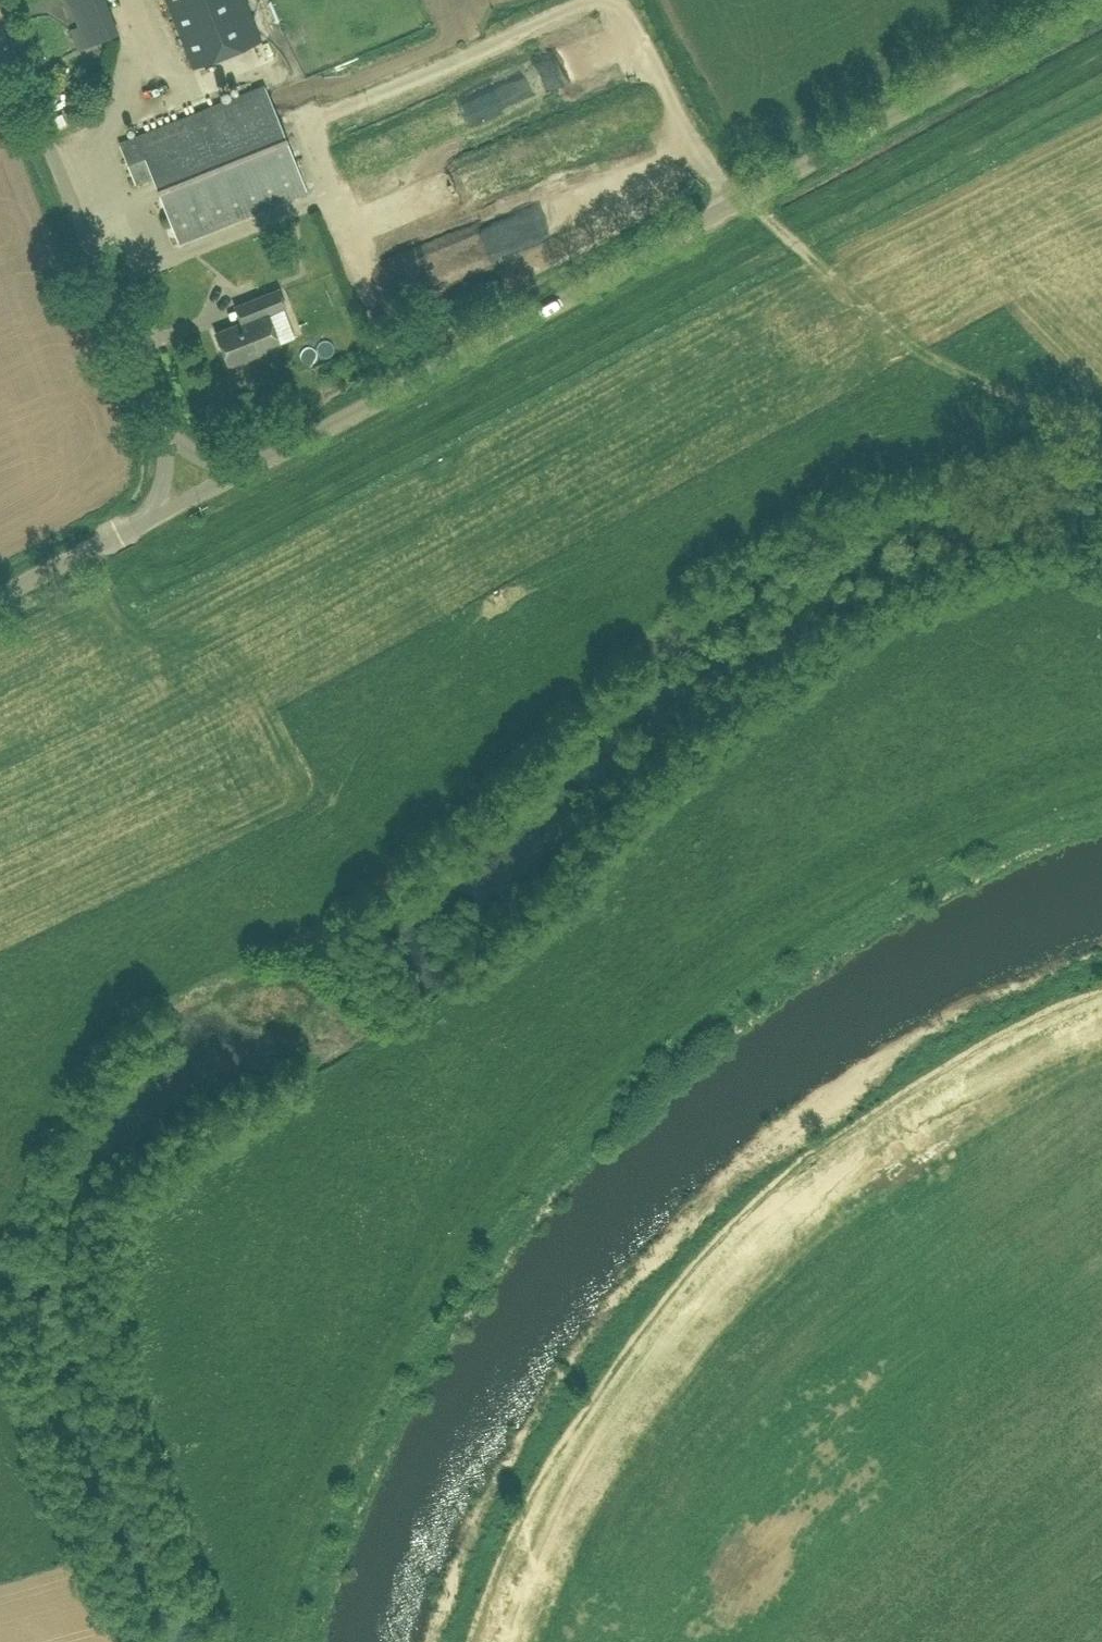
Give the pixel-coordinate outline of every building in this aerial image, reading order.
[(191,69),(259,41),(242,0),(163,0),(191,69)] [(525,70),(500,83),(515,111),(540,98),(525,70)] [(179,242),(306,191),(263,87),(120,145),(136,184),(153,177),(179,242)] [(242,322),(216,333),(229,366),(281,345),(268,314),(286,307),(278,289),(235,306),(242,322)]
